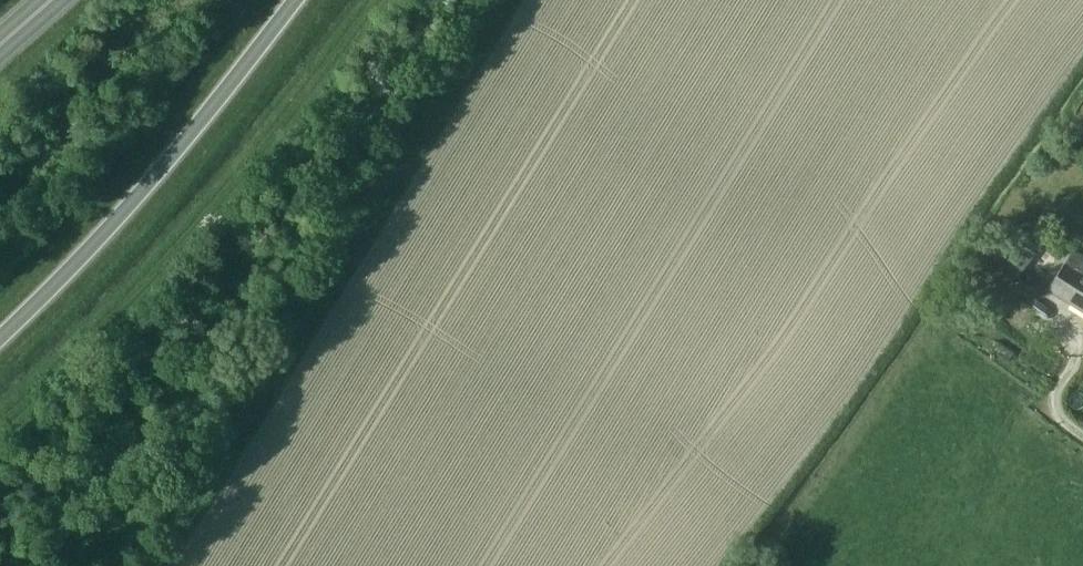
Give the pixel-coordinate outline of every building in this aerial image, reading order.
[(1072,253),(1066,262),(1065,261),(1047,290),(1082,312),(1082,260),(1072,253)]
